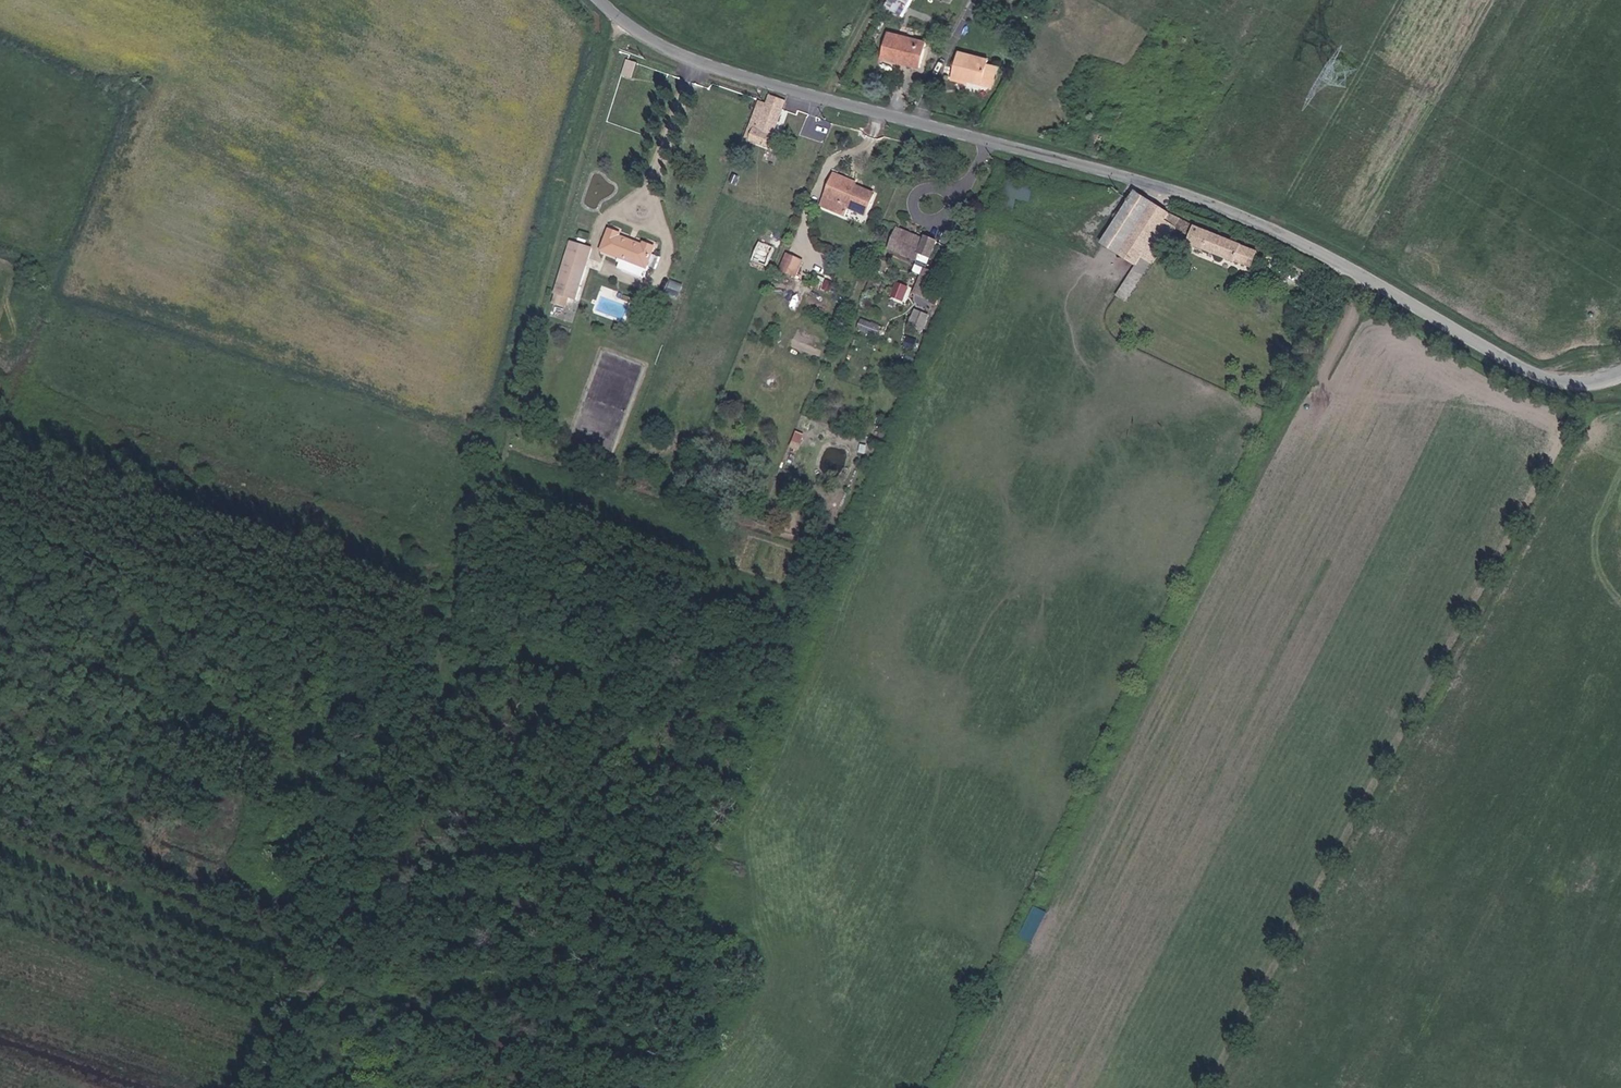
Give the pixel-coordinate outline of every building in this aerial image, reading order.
[(905,15),(913,0),(888,0),(885,4),(905,15)] [(909,46),(868,35),(861,60),(901,71),(909,46)] [(970,63),(940,54),(934,76),(965,84),(970,63)] [(979,65),(970,63),(965,84),(974,86),(979,65)] [(622,81),(632,84),(637,68),(626,65),(622,81)] [(781,103),(768,100),(765,109),(757,107),(744,144),(765,151),(781,103)] [(823,204),(845,213),(863,220),(872,199),(852,192),(840,187),(841,184),(832,180),(823,204)] [(1001,209),(1015,212),(1017,198),(1030,201),(1033,188),(1007,183),(1001,209)] [(1172,220),(1136,197),(1104,248),(1138,270),(1147,257),(1156,263),(1177,230),(1169,224),(1172,220)] [(845,213),(823,204),(820,211),(841,221),(845,213)] [(927,231),(898,219),(889,242),(917,254),(920,247),(931,251),(939,233),(928,229),(927,231)] [(621,258),(619,265),(646,274),(657,245),(607,227),(599,250),(621,258)] [(1239,264),(1244,250),(1211,236),(1205,251),(1239,264)] [(920,247),(917,254),(928,258),(931,251),(920,247)] [(1259,256),(1244,250),(1239,264),(1254,270),(1259,256)] [(796,262),(782,256),(775,272),(789,278),(796,262)] [(610,287),(618,290),(623,273),(606,266),(608,262),(598,258),(590,279),(610,287)] [(618,290),(634,295),(642,274),(632,270),(630,275),(623,273),(618,290)] [(545,327),(560,331),(565,332),(579,280),(558,274),(545,327)] [(905,301),(910,285),(896,281),(892,297),(905,301)] [(607,295),(615,299),(618,290),(610,287),(607,295)] [(618,290),(615,299),(630,304),(634,295),(618,290)] [(925,329),(931,313),(915,307),(910,323),(925,329)] [(557,342),(560,331),(545,327),(542,338),(557,342)] [(797,429),(792,446),(802,449),(807,432),(797,429)] [(258,853),(253,866),(271,872),(276,860),(258,853)]
